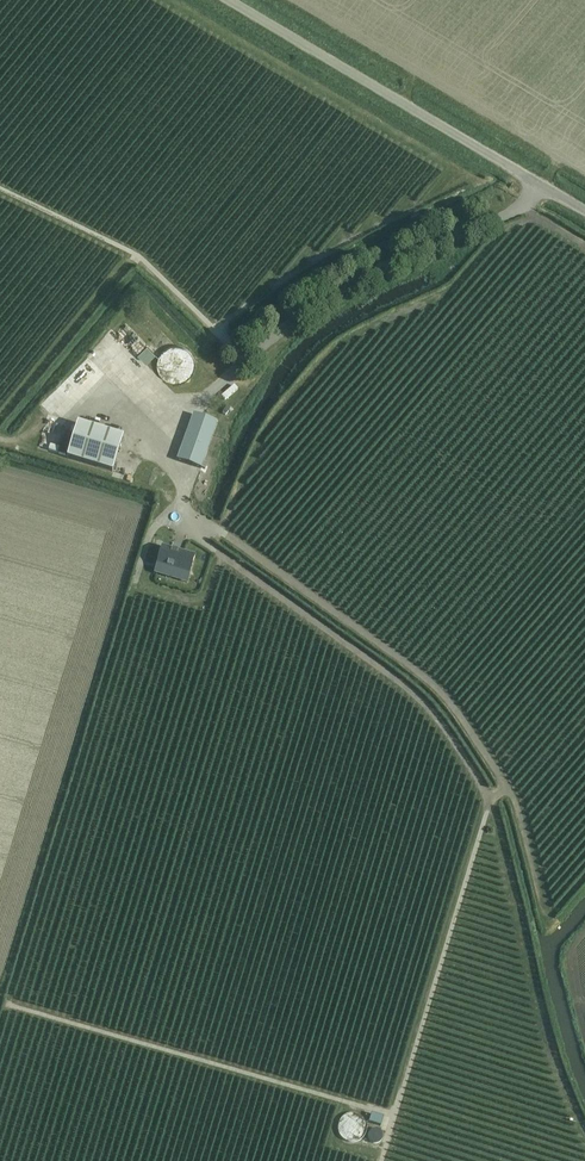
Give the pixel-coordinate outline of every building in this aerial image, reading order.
[(393,4),(404,10),(407,4),(400,0),(395,0),(393,4)] [(138,354),(146,362),(155,354),(146,346),(138,354)] [(158,370),(161,376),(165,380),(171,383),(177,384),(183,382),(188,379),(192,374),(194,367),(194,361),(191,354),(185,350),(179,347),(173,347),(167,349),(162,353),(159,358),(158,364),(158,370)] [(216,421),(193,414),(178,458),(200,466),(216,421)] [(67,457),(93,466),(113,472),(123,437),(77,423),(67,457)] [(191,573),(196,556),(163,547),(158,564),(191,573)] [(338,1125),(337,1130),(339,1136),(343,1140),(348,1143),(354,1143),(359,1141),(363,1137),(365,1132),(366,1127),(364,1122),(360,1118),(355,1116),(350,1115),(345,1117),(341,1120),(338,1125)]
